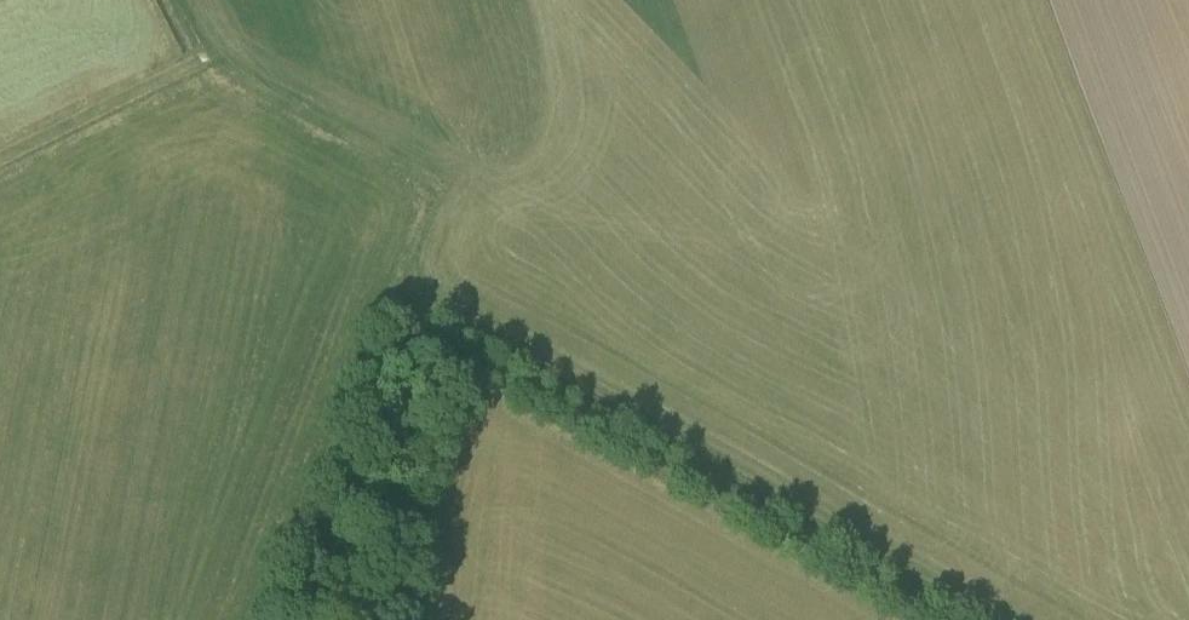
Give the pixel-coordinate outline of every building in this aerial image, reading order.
[(374,588),(390,594),(395,582),(380,576),(374,588)]
